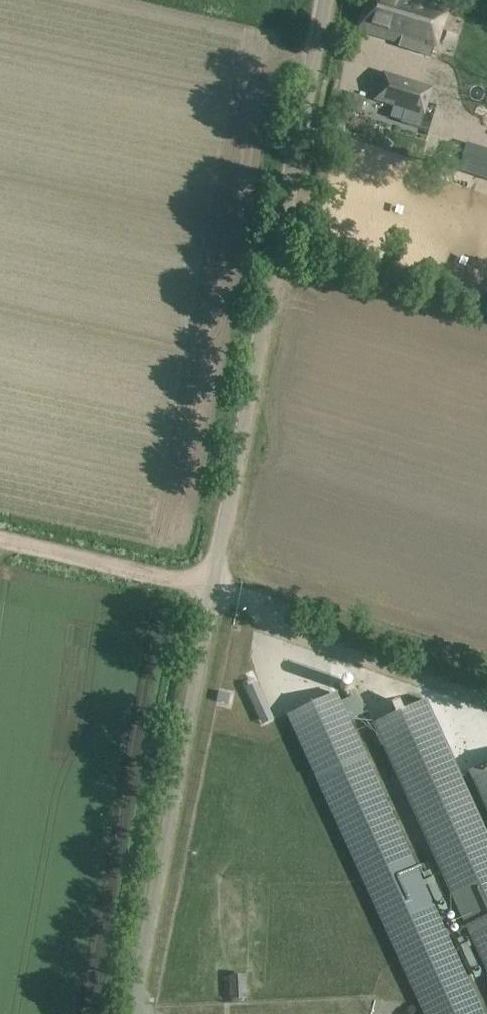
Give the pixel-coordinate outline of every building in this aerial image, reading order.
[(414,0),(369,0),(358,32),(399,46),(397,51),(429,62),(445,11),(414,0)] [(383,74),(375,100),(406,110),(402,123),(419,128),(423,115),(431,89),(402,80),(383,74)] [(454,108),(476,112),(479,94),(457,90),(454,108)] [(477,175),(486,178),(486,153),(485,152),(477,175)] [(334,694),(289,715),(426,1013),(480,1013),(334,694)] [(355,695),(338,703),(346,722),(363,714),(355,695)] [(374,726),(486,973),(486,835),(426,702),(374,726)] [(470,771),(486,808),(486,763),(470,771)] [(228,974),(229,1000),(244,1000),(243,974),(228,974)]
